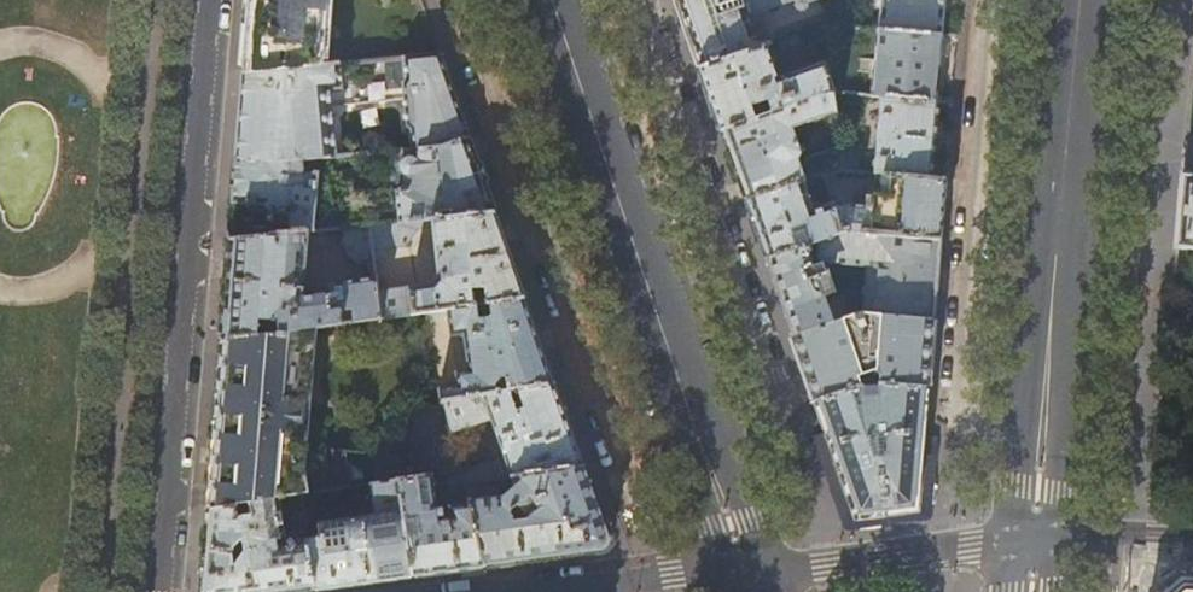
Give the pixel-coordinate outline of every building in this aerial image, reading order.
[(249,17),(244,74),(321,66),(327,0),(250,0),(249,17)] [(685,28),(700,68),(767,45),(771,44),(766,30),(757,26),(752,28),(748,15),(790,0),(676,0),(685,28)] [(797,2),(796,7),(797,9),(800,11),(805,11),(807,10),(809,7),(809,2),(813,0),(799,0),(797,2)] [(946,0),(882,0),(879,29),(943,34),(945,7),(946,0)] [(940,67),(943,34),(879,29),(873,95),(883,96),(937,100),(940,67)] [(779,41),(782,50),(803,42),(800,34),(779,41)] [(779,79),(767,45),(700,68),(710,97),(722,131),(834,92),(836,92),(825,63),(779,79)] [(392,85),(404,84),(409,150),(441,146),(470,137),(455,96),(441,54),(389,59),(392,85)] [(321,66),(244,74),(241,116),(237,158),(285,162),(305,160),(335,157),(329,89),(342,88),(340,64),(321,66)] [(746,199),(815,175),(823,173),(824,176),(844,169),(842,154),(841,145),(807,156),(803,166),(799,167),(797,161),(800,154),(802,154),(793,127),(837,113),(834,92),(722,131),(734,165),(746,199)] [(933,138),(937,100),(883,96),(876,173),(930,178),(933,138)] [(483,174),(470,137),(441,146),(409,150),(393,151),(395,169),(383,170),(380,175),(382,192),(394,191),(397,222),(496,212),(483,174)] [(860,151),(842,154),(844,169),(844,170),(858,171),(860,151)] [(313,231),(318,172),(314,172),(314,173),(306,173),(306,168),(305,167),(305,160),(285,162),(237,158),(235,182),(233,201),(265,204),(272,211),(293,213),(292,233),(310,231),(313,231)] [(944,179),(930,178),(876,173),(875,192),(868,192),(866,204),(832,202),(832,203),(841,231),(939,240),(942,208),(944,179)] [(818,184),(815,175),(746,199),(756,228),(767,259),(815,242),(841,233),(841,231),(832,203),(813,209),(806,188),(818,184)] [(1182,175),(1179,214),(1176,246),(1192,248),(1192,175),(1182,175)] [(397,222),(370,225),(376,283),(383,281),(381,257),(386,256),(386,247),(404,245),(418,228),(433,227),(439,279),(434,285),(409,289),(408,286),(377,290),(381,318),(424,312),(526,297),(509,248),(496,212),(397,222)] [(325,288),(326,295),(304,298),(310,231),(292,233),(230,240),(226,288),(222,340),(318,326),(381,318),(377,290),(376,283),(370,225),(341,228),(343,250),(344,253),(347,258),(351,261),(355,262),(363,263),(365,279),(328,284),(325,288)] [(813,261),(822,262),(867,267),(866,275),(860,277),(860,288),(865,291),(863,313),(932,319),(935,284),(939,246),(939,240),(841,231),(841,233),(815,242),(813,261)] [(813,261),(815,242),(767,259),(781,300),(794,336),(833,322),(817,275),(825,272),(822,262),(813,261)] [(526,297),(424,312),(425,319),(448,315),(451,335),(463,334),(469,369),(456,372),(457,386),(440,388),(443,400),(444,399),(445,401),(556,383),(539,333),(526,297)] [(930,353),(932,319),(863,313),(858,313),(833,322),(794,336),(803,363),(816,401),(863,385),(868,383),(882,384),(927,388),(930,353)] [(318,326),(222,340),(218,382),(211,469),(208,510),(279,499),(300,495),(351,487),(347,447),(325,445),(324,457),(307,456),(318,326)] [(503,454),(461,469),(464,484),(495,479),(511,477),(585,465),(569,419),(556,383),(445,401),(446,404),(452,432),(491,419),(503,454)] [(921,448),(927,388),(882,384),(883,394),(882,395),(881,397),(864,398),(863,385),(816,401),(828,435),(850,496),(857,517),(885,513),(916,509),(921,448)] [(461,469),(452,432),(446,404),(414,404),(411,453),(376,449),(373,483),(398,479),(432,474),(445,472),(447,472),(461,469)] [(965,448),(959,456),(975,466),(980,457),(965,448)] [(585,465),(511,477),(515,487),(507,494),(498,495),(495,479),(464,484),(465,485),(469,503),(485,567),(509,563),(544,558),(603,550),(608,547),(612,541),(598,502),(585,465)] [(464,484),(461,469),(447,472),(451,487),(465,485),(464,484)] [(469,503),(465,485),(451,487),(447,472),(445,472),(451,506),(469,503)] [(432,474),(398,479),(414,576),(426,575),(445,572),(464,570),(485,567),(469,503),(451,506),(449,506),(450,515),(444,516),(439,517),(437,507),(432,474)] [(356,584),(414,576),(398,479),(373,483),(371,484),(376,515),(319,524),(320,537),(307,539),(314,590),(356,584)] [(355,486),(351,487),(300,495),(305,526),(312,524),(311,515),(357,508),(355,486)] [(275,539),(285,538),(279,499),(208,510),(204,555),(201,591),(298,591),(314,590),(307,539),(293,541),(293,543),(290,547),(277,549),(275,539)] [(1192,578),(1182,577),(1165,591),(1192,591),(1192,578)]
